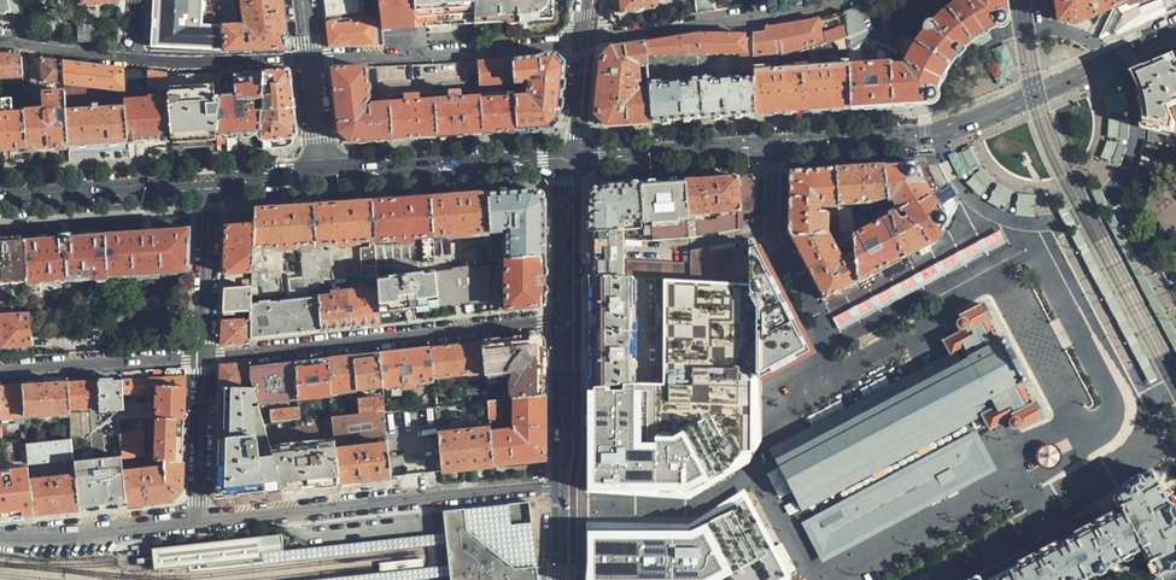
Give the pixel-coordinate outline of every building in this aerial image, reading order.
[(23,12),(21,0),(0,0),(0,10),(23,12)] [(225,50),(153,46),(155,0),(154,0),(151,47),(225,51),(225,50)] [(225,50),(223,29),(220,0),(155,0),(153,46),(225,50)] [(225,28),(229,28),(229,22),(235,21),(233,0),(222,0),(225,28)] [(244,27),(229,28),(225,28),(223,29),(225,51),(286,49),(280,0),(241,0),(244,27)] [(329,48),(375,47),(374,20),(365,21),(362,24),(360,24),(357,0),(324,0),(329,48)] [(382,30),(399,29),(416,28),(416,23),(415,0),(381,0),(382,30)] [(416,23),(425,23),(459,21),(475,21),(476,0),(415,0),(416,23)] [(475,26),(502,23),(508,23),(514,22),(553,18),(554,0),(476,0),(475,21),(475,26)] [(623,13),(658,7),(657,0),(621,0),(623,13)] [(715,9),(714,0),(695,0),(696,12),(715,9)] [(728,7),(727,0),(714,0),(715,9),(728,7)] [(1005,0),(959,0),(947,10),(965,39),(968,44),(974,38),(978,35),(986,31),(994,26),(1000,27),(1003,25),(1005,22),(1007,18),(1005,0)] [(1056,7),(1057,20),(1061,21),(1068,23),(1071,24),(1116,5),(1113,0),(1055,0),(1056,7)] [(967,44),(968,44),(965,39),(947,10),(931,23),(928,22),(926,23),(923,26),(923,28),(923,32),(916,42),(951,63),(954,57),(959,57),(961,54),(964,51),(963,48),(967,44)] [(849,50),(844,13),(839,14),(825,18),(817,20),(807,23),(786,26),(790,58),(811,51),(813,61),(850,59),(849,50)] [(77,42),(95,44),(96,29),(93,29),(92,26),(84,24),(83,26),(77,25),(77,42)] [(756,55),(757,61),(777,59),(790,58),(786,26),(754,31),(754,35),(756,55)] [(940,80),(951,63),(916,42),(886,28),(873,36),(907,57),(905,62),(907,64),(904,67),(901,64),(891,65),(890,63),(851,65),(851,109),(877,107),(918,105),(929,104),(933,101),(936,95),(935,90),(940,80)] [(646,57),(695,56),(756,55),(754,35),(716,34),(697,34),(645,42),(646,57)] [(626,124),(650,122),(646,57),(645,42),(611,48),(601,60),(595,115),(606,125),(626,124)] [(0,54),(0,78),(23,77),(21,55),(1,54),(0,54)] [(1146,127),(1148,127),(1173,132),(1173,122),(1166,108),(1175,104),(1175,54),(1148,66),(1128,74),(1134,82),(1138,91),(1142,102),(1144,110),(1146,121),(1146,127)] [(516,98),(517,131),(535,130),(548,129),(558,119),(564,67),(553,55),(513,60),(515,83),(531,81),(530,97),(516,98)] [(726,117),(750,115),(750,78),(757,77),(757,61),(756,55),(695,56),(698,119),(726,117)] [(676,121),(698,119),(695,56),(646,57),(650,122),(676,121)] [(63,80),(62,61),(42,59),(43,67),(44,82),(63,80)] [(779,113),(815,111),(813,69),(777,71),(777,59),(757,61),(757,77),(750,78),(750,115),(779,113)] [(515,83),(513,60),(496,62),(478,64),(479,85),(506,83),(507,91),(515,90),(515,83)] [(94,65),(62,61),(63,80),(64,91),(65,100),(118,98),(118,90),(124,89),(122,69),(94,65)] [(478,64),(378,68),(379,87),(388,86),(432,83),(433,96),(441,95),(454,94),(480,93),(479,85),(478,64)] [(831,110),(851,109),(851,65),(813,69),(815,111),(831,110)] [(360,143),(392,141),(389,105),(369,107),(369,100),(389,99),(388,86),(379,87),(378,68),(331,70),(338,134),(350,144),(360,143)] [(122,69),(124,89),(149,87),(148,72),(122,69)] [(289,70),(262,72),(262,134),(264,148),(288,147),(298,134),(295,114),(289,70)] [(158,99),(124,101),(125,108),(128,143),(147,142),(172,140),(167,74),(148,72),(149,87),(157,87),(158,99)] [(262,72),(221,73),(217,136),(242,135),(262,134),(262,72)] [(184,75),(167,74),(172,140),(211,137),(217,136),(221,73),(184,75)] [(414,139),(436,138),(434,102),(433,96),(432,83),(388,86),(389,99),(389,105),(392,141),(414,139)] [(501,133),(517,131),(516,98),(515,90),(507,91),(507,99),(480,101),(482,134),(501,133)] [(35,110),(24,111),(28,150),(45,149),(69,147),(66,112),(65,100),(64,91),(45,93),(46,98),(43,98),(44,106),(46,105),(46,109),(42,110),(42,108),(35,108),(35,110)] [(457,136),(482,134),(480,101),(480,99),(454,100),(454,94),(441,95),(441,101),(434,102),(436,138),(457,136)] [(5,152),(28,150),(24,111),(13,112),(13,99),(0,101),(0,152),(5,152)] [(125,108),(66,112),(69,147),(101,145),(128,143),(125,108)] [(950,156),(958,171),(979,161),(971,145),(950,156)] [(883,164),(886,197),(886,200),(890,200),(896,212),(901,213),(928,195),(950,181),(943,170),(938,160),(918,162),(902,163),(883,164)] [(833,168),(839,205),(863,203),(886,197),(883,164),(860,166),(833,168)] [(789,235),(825,233),(825,214),(821,211),(817,211),(818,206),(827,206),(839,205),(833,168),(812,169),(788,171),(787,233),(789,235)] [(707,178),(683,180),(686,219),(714,217),(714,213),(722,213),(722,211),(737,210),(735,178),(731,176),(707,178)] [(749,177),(735,178),(737,210),(747,210),(752,207),(752,179),(749,177)] [(661,181),(638,182),(639,219),(639,222),(650,221),(686,219),(683,180),(661,181)] [(950,181),(928,195),(940,206),(957,193),(950,181)] [(586,196),(586,233),(620,230),(620,223),(616,219),(616,215),(619,216),(620,219),(624,220),(639,219),(638,182),(604,185),(596,185),(586,196)] [(505,259),(543,258),(543,198),(533,190),(517,191),(487,193),(490,236),(498,236),(498,232),(500,232),(500,230),(506,229),(507,227),(509,229),(506,234),(502,235),(502,259),(505,259)] [(490,236),(487,193),(463,195),(431,197),(433,240),(442,240),(442,236),(479,232),(480,237),(490,236)] [(902,218),(916,248),(935,237),(947,216),(940,206),(928,195),(901,213),(902,218)] [(433,240),(431,197),(376,201),(371,201),(373,239),(419,236),(421,260),(435,260),(434,254),(433,240)] [(343,203),(312,205),(317,270),(330,269),(329,249),(324,249),(324,242),(373,239),(371,201),(343,203)] [(253,209),(251,271),(280,269),(278,246),(308,243),(309,251),(298,251),(301,275),(287,277),(288,284),(289,290),(318,287),(317,283),(317,270),(312,205),(282,207),(253,209)] [(837,208),(837,220),(848,219),(850,218),(849,207),(839,208),(837,208)] [(224,244),(223,273),(251,271),(253,209),(242,210),(233,211),(224,220),(224,244)] [(688,236),(738,229),(737,224),(737,210),(722,211),(722,213),(714,213),(714,217),(686,219),(688,236)] [(885,213),(885,217),(890,262),(906,254),(916,248),(902,218),(896,218),(891,212),(885,213)] [(850,235),(851,245),(852,253),(855,281),(875,270),(890,262),(885,217),(851,235),(850,235)] [(837,220),(838,233),(850,232),(850,218),(848,219),(837,220)] [(688,236),(686,219),(650,221),(651,240),(685,237),(688,236)] [(150,231),(105,235),(108,276),(187,271),(189,229),(150,231)] [(586,240),(586,277),(623,278),(622,247),(620,245),(620,237),(620,230),(586,233),(586,240)] [(850,232),(838,233),(839,246),(851,245),(850,235),(851,235),(850,232)] [(840,259),(825,233),(789,235),(806,267),(807,270),(822,298),(855,281),(852,253),(840,259)] [(66,237),(25,240),(28,282),(108,276),(105,235),(66,237)] [(442,240),(433,240),(434,254),(453,253),(452,239),(442,240)] [(756,306),(753,369),(758,378),(806,350),(797,332),(788,315),(774,288),(769,277),(750,239),(747,240),(747,285),(756,306)] [(25,240),(4,241),(0,241),(0,283),(28,282),(25,240)] [(416,241),(373,244),(374,258),(417,255),(416,241)] [(625,261),(626,278),(632,279),(660,280),(738,284),(738,241),(688,250),(690,263),(625,261)] [(373,244),(373,242),(367,243),(367,246),(358,247),(359,266),(375,265),(374,258),(373,244)] [(543,281),(543,258),(505,259),(506,287),(502,287),(502,309),(544,305),(543,281)] [(342,268),(344,277),(369,275),(370,279),(376,278),(375,277),(375,265),(359,266),(342,268)] [(489,266),(375,277),(376,278),(376,290),(378,310),(406,307),(460,302),(488,300),(489,266)] [(330,269),(317,270),(317,283),(323,282),(322,280),(344,277),(342,268),(330,269)] [(586,388),(632,386),(632,279),(626,278),(623,278),(586,277),(586,323),(586,388)] [(632,386),(586,388),(587,438),(587,474),(587,477),(587,493),(617,494),(659,497),(680,498),(708,483),(716,480),(724,476),(732,472),(740,468),(747,465),(746,407),(746,372),(753,369),(756,306),(747,285),(738,284),(660,280),(660,385),(644,385),(632,386)] [(251,285),(222,287),(222,312),(236,311),(250,310),(251,304),(251,285)] [(363,288),(345,290),(349,325),(373,323),(378,322),(378,310),(376,290),(368,291),(367,298),(364,297),(363,288)] [(327,295),(316,296),(319,328),(325,328),(349,325),(345,290),(330,292),(331,301),(328,302),(327,295)] [(251,304),(250,310),(250,318),(250,335),(284,332),(319,328),(316,296),(251,304)] [(948,353),(982,418),(988,428),(1005,419),(1008,425),(1016,426),(1017,428),(1042,415),(1024,380),(1027,378),(1015,356),(1004,335),(1001,336),(983,301),(958,314),(960,317),(958,318),(957,319),(956,320),(956,321),(955,323),(956,324),(959,331),(942,340),(948,353)] [(167,320),(185,321),(186,304),(167,303),(167,320)] [(32,346),(30,313),(0,315),(0,324),(0,332),(1,348),(32,346)] [(250,318),(221,321),(221,325),(221,338),(250,335),(250,318)] [(532,336),(480,342),(483,372),(486,400),(499,399),(513,397),(544,394),(544,345),(538,341),(532,336)] [(454,345),(429,347),(432,377),(483,372),(480,342),(454,345)] [(403,350),(377,353),(380,386),(401,384),(401,387),(413,386),(413,382),(432,380),(432,377),(429,347),(403,350)] [(371,354),(352,356),(355,390),(380,386),(377,353),(371,354)] [(948,353),(765,448),(783,482),(800,513),(982,418),(948,353)] [(339,358),(327,359),(329,392),(355,390),(352,356),(339,358)] [(309,361),(294,363),(297,399),(329,395),(329,392),(327,359),(309,361)] [(272,365),(250,367),(253,385),(257,404),(297,399),(294,363),(272,365)] [(253,385),(250,367),(220,369),(220,378),(220,387),(253,385)] [(147,379),(122,381),(123,394),(140,393),(145,391),(150,389),(156,388),(183,387),(184,369),(165,370),(165,377),(147,379)] [(117,381),(97,382),(98,426),(116,411),(117,419),(134,417),(134,403),(134,397),(124,405),(123,394),(122,381),(117,381)] [(82,383),(67,384),(68,415),(70,440),(85,438),(88,435),(98,426),(97,382),(82,383)] [(45,385),(22,386),(24,418),(68,415),(67,384),(45,385)] [(253,385),(220,387),(217,468),(217,483),(228,494),(279,488),(262,423),(257,404),(253,385)] [(0,387),(0,424),(24,423),(24,418),(22,386),(17,386),(0,387)] [(183,404),(183,387),(156,388),(157,400),(154,401),(154,407),(151,406),(151,404),(134,403),(134,417),(156,418),(183,419),(183,404)] [(544,430),(544,394),(513,397),(513,430),(488,432),(491,467),(543,461),(544,430)] [(358,414),(384,411),(382,398),(356,400),(358,414)] [(486,400),(487,421),(500,420),(499,399),(486,400)] [(299,419),(298,408),(262,413),(265,423),(299,419)] [(364,480),(391,477),(384,411),(358,414),(330,416),(337,482),(364,480)] [(307,485),(337,482),(330,416),(299,419),(265,423),(262,423),(279,488),(307,485)] [(134,417),(117,419),(119,432),(133,432),(134,417)] [(163,461),(182,462),(182,440),(183,419),(156,418),(155,460),(163,461)] [(467,469),(491,467),(488,432),(488,428),(437,433),(441,472),(467,469)] [(144,431),(133,432),(119,432),(121,453),(121,456),(144,454),(144,431)] [(970,434),(803,521),(816,546),(824,561),(991,474),(970,434)] [(89,457),(88,435),(85,438),(70,440),(72,460),(74,474),(79,507),(103,505),(125,502),(123,471),(121,458),(90,462),(89,457)] [(72,460),(70,440),(25,445),(28,465),(72,460)] [(1058,464),(1057,446),(1039,447),(1040,465),(1058,464)] [(121,458),(121,456),(121,453),(89,457),(90,462),(121,458)] [(182,466),(182,462),(163,461),(163,467),(123,471),(125,502),(125,506),(151,503),(169,502),(181,489),(182,466)] [(1154,575),(1175,563),(1175,521),(1147,469),(1096,502),(1103,513),(1107,512),(1117,507),(1119,511),(1140,548),(1154,575)] [(28,470),(12,472),(12,470),(1,472),(1,473),(0,473),(0,519),(12,518),(34,515),(29,480),(28,470)] [(29,480),(34,515),(58,513),(79,511),(79,507),(74,474),(29,480)] [(590,532),(586,579),(779,579),(790,575),(750,499),(743,503),(734,508),(727,512),(720,515),(714,518),(687,532),(590,532)] [(442,512),(445,534),(446,545),(448,566),(450,577),(450,579),(538,579),(535,554),(532,523),(530,502),(515,503),(442,512)] [(1107,566),(1140,548),(1119,511),(986,579),(1082,579),(1107,566)] [(446,545),(445,534),(313,548),(283,551),(262,553),(262,559),(263,564),(446,545)] [(282,535),(152,549),(153,560),(154,571),(190,567),(262,559),(262,553),(283,551),(282,535)] [(450,577),(448,566),(320,579),(420,579),(450,577)]
